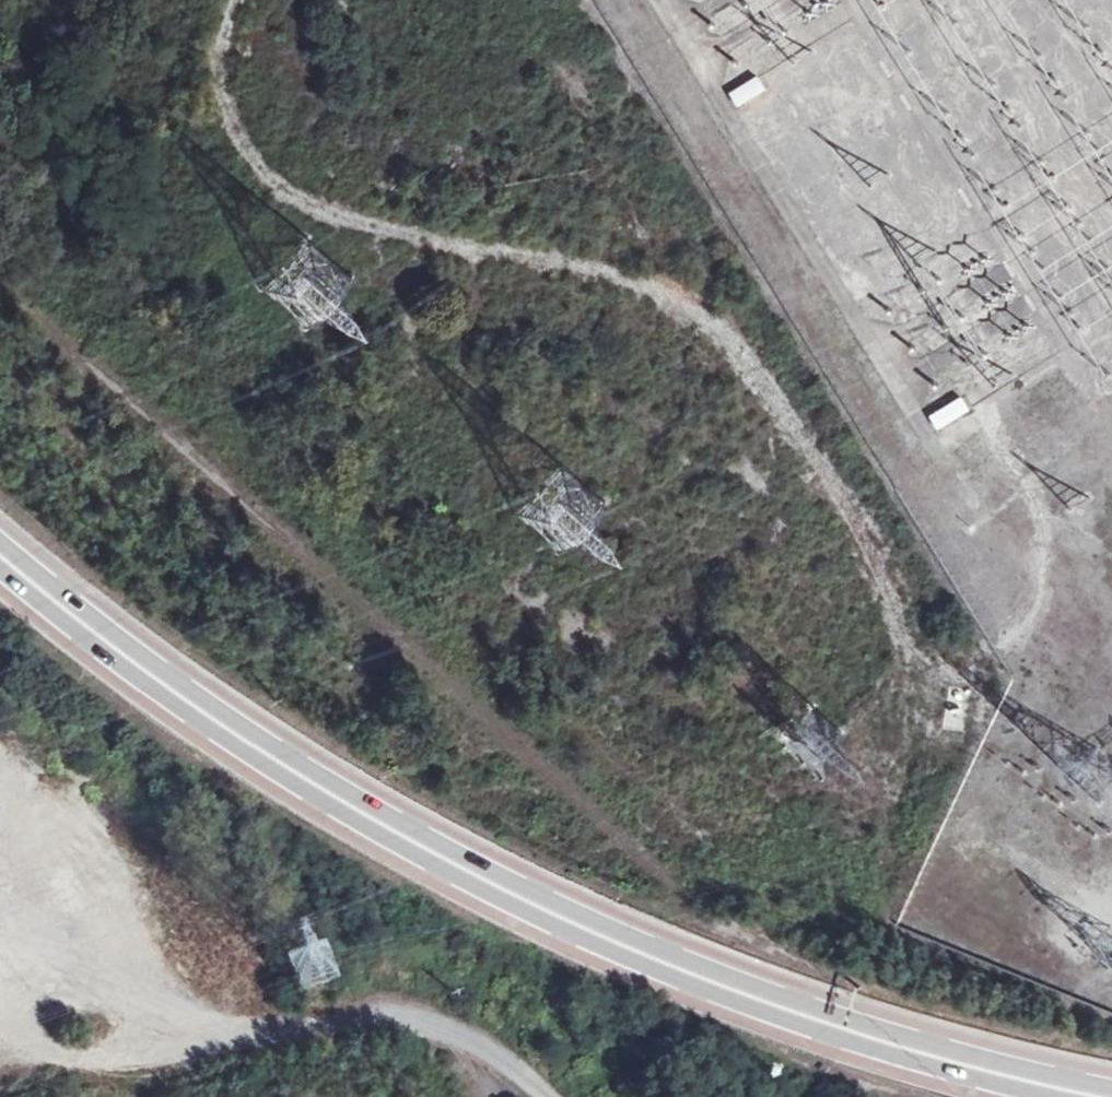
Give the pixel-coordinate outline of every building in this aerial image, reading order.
[(758,73),(731,91),(742,106),(768,89),(758,73)] [(972,412),(963,396),(931,416),(941,431),(972,412)] [(339,978),(323,934),(284,948),(300,992),(339,978)]
